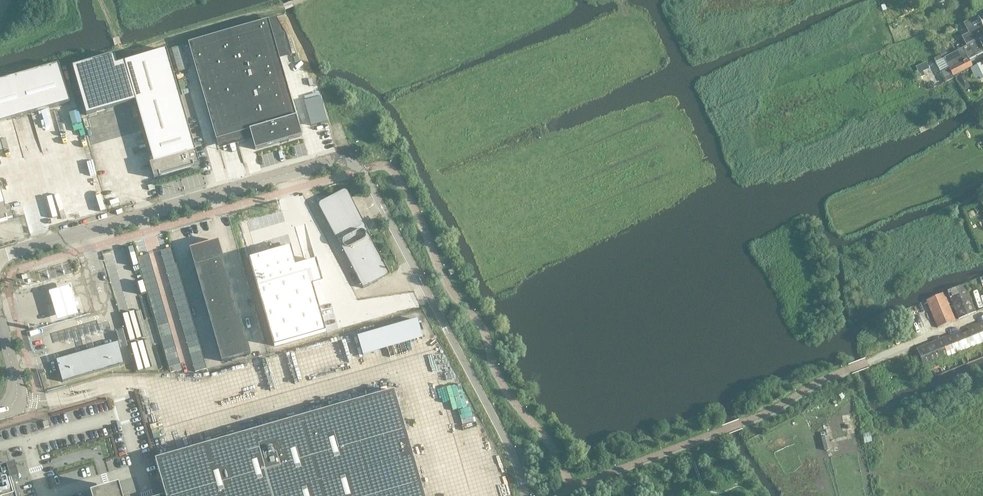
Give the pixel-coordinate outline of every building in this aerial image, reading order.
[(910,4),(913,9),(927,2),(926,0),(918,0),(910,4)] [(964,10),(969,20),(970,20),(975,17),(972,11),(982,5),(982,0),(969,0),(972,6),(964,10)] [(963,37),(967,45),(982,36),(982,15),(978,17),(979,18),(972,22),(976,30),(963,37)] [(268,21),(189,44),(217,140),(250,130),(252,139),(255,150),(302,136),(279,59),(268,21)] [(941,72),(944,79),(946,82),(954,78),(953,76),(969,68),(972,66),(969,60),(982,52),(982,39),(982,38),(948,56),(943,58),(948,68),(941,72)] [(944,49),(938,52),(942,59),(943,58),(948,56),(944,49)] [(91,60),(72,66),(86,115),(136,101),(154,163),(150,164),(154,178),(200,165),(172,68),(167,50),(125,62),(117,64),(116,59),(114,54),(91,60)] [(971,67),(972,68),(977,78),(980,76),(981,78),(982,77),(982,66),(981,63),(980,63),(971,67)] [(70,102),(59,64),(0,81),(0,122),(70,102)] [(918,73),(911,76),(914,84),(922,81),(918,73)] [(963,74),(957,77),(963,91),(969,88),(963,74)] [(322,97),(320,98),(305,102),(312,127),(328,122),(329,122),(322,97)] [(14,219),(10,208),(6,209),(0,186),(0,223),(14,219)] [(363,289),(364,291),(392,277),(365,224),(362,218),(359,213),(356,207),(353,201),(349,193),(345,191),(323,203),(321,206),(321,208),(324,214),(327,219),(330,224),(333,230),(360,283),(362,287),(363,289)] [(219,241),(205,245),(210,262),(223,258),(224,258),(219,241)] [(205,245),(190,249),(195,266),(209,262),(210,262),(205,245)] [(258,256),(250,259),(275,346),(326,332),(313,285),(323,283),(317,260),(297,266),(291,247),(290,247),(258,256)] [(162,257),(174,253),(172,248),(161,251),(162,257)] [(174,253),(162,257),(164,262),(176,259),(174,253)] [(138,258),(139,263),(151,260),(149,254),(138,258)] [(210,262),(209,262),(213,276),(227,272),(223,258),(210,262)] [(166,268),(177,265),(176,259),(164,262),(166,268)] [(151,260),(139,263),(141,269),(153,266),(151,260)] [(195,266),(199,280),(213,276),(209,262),(195,266)] [(179,271),(177,265),(166,268),(167,274),(179,271)] [(143,275),(154,272),(153,266),(141,269),(143,275)] [(180,277),(179,271),(167,274),(169,280),(180,277)] [(144,281),(156,277),(154,272),(143,275),(144,281)] [(227,272),(213,276),(217,290),(231,285),(227,272)] [(213,276),(199,280),(202,294),(217,290),(213,276)] [(144,281),(146,286),(157,283),(156,277),(144,281)] [(182,282),(180,277),(169,280),(171,286),(182,282)] [(172,291),(184,288),(182,282),(171,286),(172,291)] [(157,283),(146,286),(148,292),(159,289),(157,283)] [(965,284),(947,292),(959,319),(976,312),(965,284)] [(231,285),(217,290),(221,303),(235,299),(231,285)] [(72,288),(49,295),(52,306),(57,324),(80,318),(75,300),(72,288)] [(185,294),(184,288),(172,291),(174,297),(185,294)] [(149,298),(161,295),(159,289),(148,292),(149,298)] [(217,290),(202,294),(206,307),(221,303),(217,290)] [(944,293),(926,300),(938,328),(955,321),(944,293)] [(176,303),(187,300),(185,294),(174,297),(176,303)] [(162,301),(161,295),(149,298),(151,304),(162,301)] [(235,299),(221,303),(225,317),(239,313),(235,299)] [(189,305),(187,300),(176,303),(177,309),(189,305)] [(153,310),(164,306),(162,301),(151,304),(153,310)] [(221,303),(206,307),(210,321),(225,317),(221,303)] [(177,309),(179,314),(190,311),(189,305),(177,309)] [(166,312),(164,306),(153,310),(154,315),(166,312)] [(179,314),(181,320),(192,317),(190,311),(179,314)] [(167,318),(166,312),(154,315),(156,321),(167,318)] [(239,313),(225,317),(229,330),(243,326),(239,313)] [(192,317),(181,320),(182,326),(194,323),(192,317)] [(225,317),(210,321),(214,335),(229,330),(225,317)] [(157,327),(169,324),(167,318),(156,321),(157,327)] [(917,349),(924,367),(958,353),(964,351),(982,343),(982,322),(967,329),(968,332),(962,334),(961,331),(917,349)] [(182,326),(184,332),(195,328),(194,323),(182,326)] [(171,329),(169,324),(157,327),(159,333),(171,329)] [(243,326),(229,330),(233,344),(247,340),(243,326)] [(195,328),(184,332),(186,337),(197,334),(195,328)] [(159,333),(161,338),(172,335),(171,329),(159,333)] [(229,330),(214,335),(218,348),(233,344),(229,330)] [(187,343),(199,340),(197,334),(186,337),(187,343)] [(369,334),(358,337),(363,356),(375,353),(369,334)] [(172,335),(161,338),(162,344),(174,341),(172,335)] [(200,346),(199,340),(187,343),(189,349),(200,346)] [(247,340),(233,344),(237,358),(251,354),(247,340)] [(174,341),(162,344),(164,350),(176,347),(174,341)] [(63,382),(125,364),(119,342),(57,360),(63,382)] [(233,344),(218,348),(222,362),(237,358),(233,344)] [(189,349),(191,355),(202,351),(200,346),(189,349)] [(166,356),(177,352),(176,347),(164,350),(166,356)] [(202,351),(191,355),(192,361),(204,357),(202,351)] [(177,352),(166,356),(167,362),(179,358),(177,352)] [(194,366),(205,363),(204,357),(192,361),(194,366)] [(180,364),(179,358),(167,362),(169,367),(180,364)] [(207,369),(205,363),(194,366),(196,372),(207,369)] [(182,370),(180,364),(169,367),(171,373),(182,370)] [(155,460),(166,495),(425,495),(395,391),(155,460)] [(870,433),(863,434),(864,442),(871,441),(870,433)] [(827,435),(821,437),(825,450),(831,448),(827,435)] [(17,488),(16,483),(20,481),(20,479),(21,478),(21,477),(21,476),(21,475),(20,475),(20,474),(19,474),(18,474),(16,466),(12,467),(7,452),(0,454),(0,495),(20,495),(17,488)]
